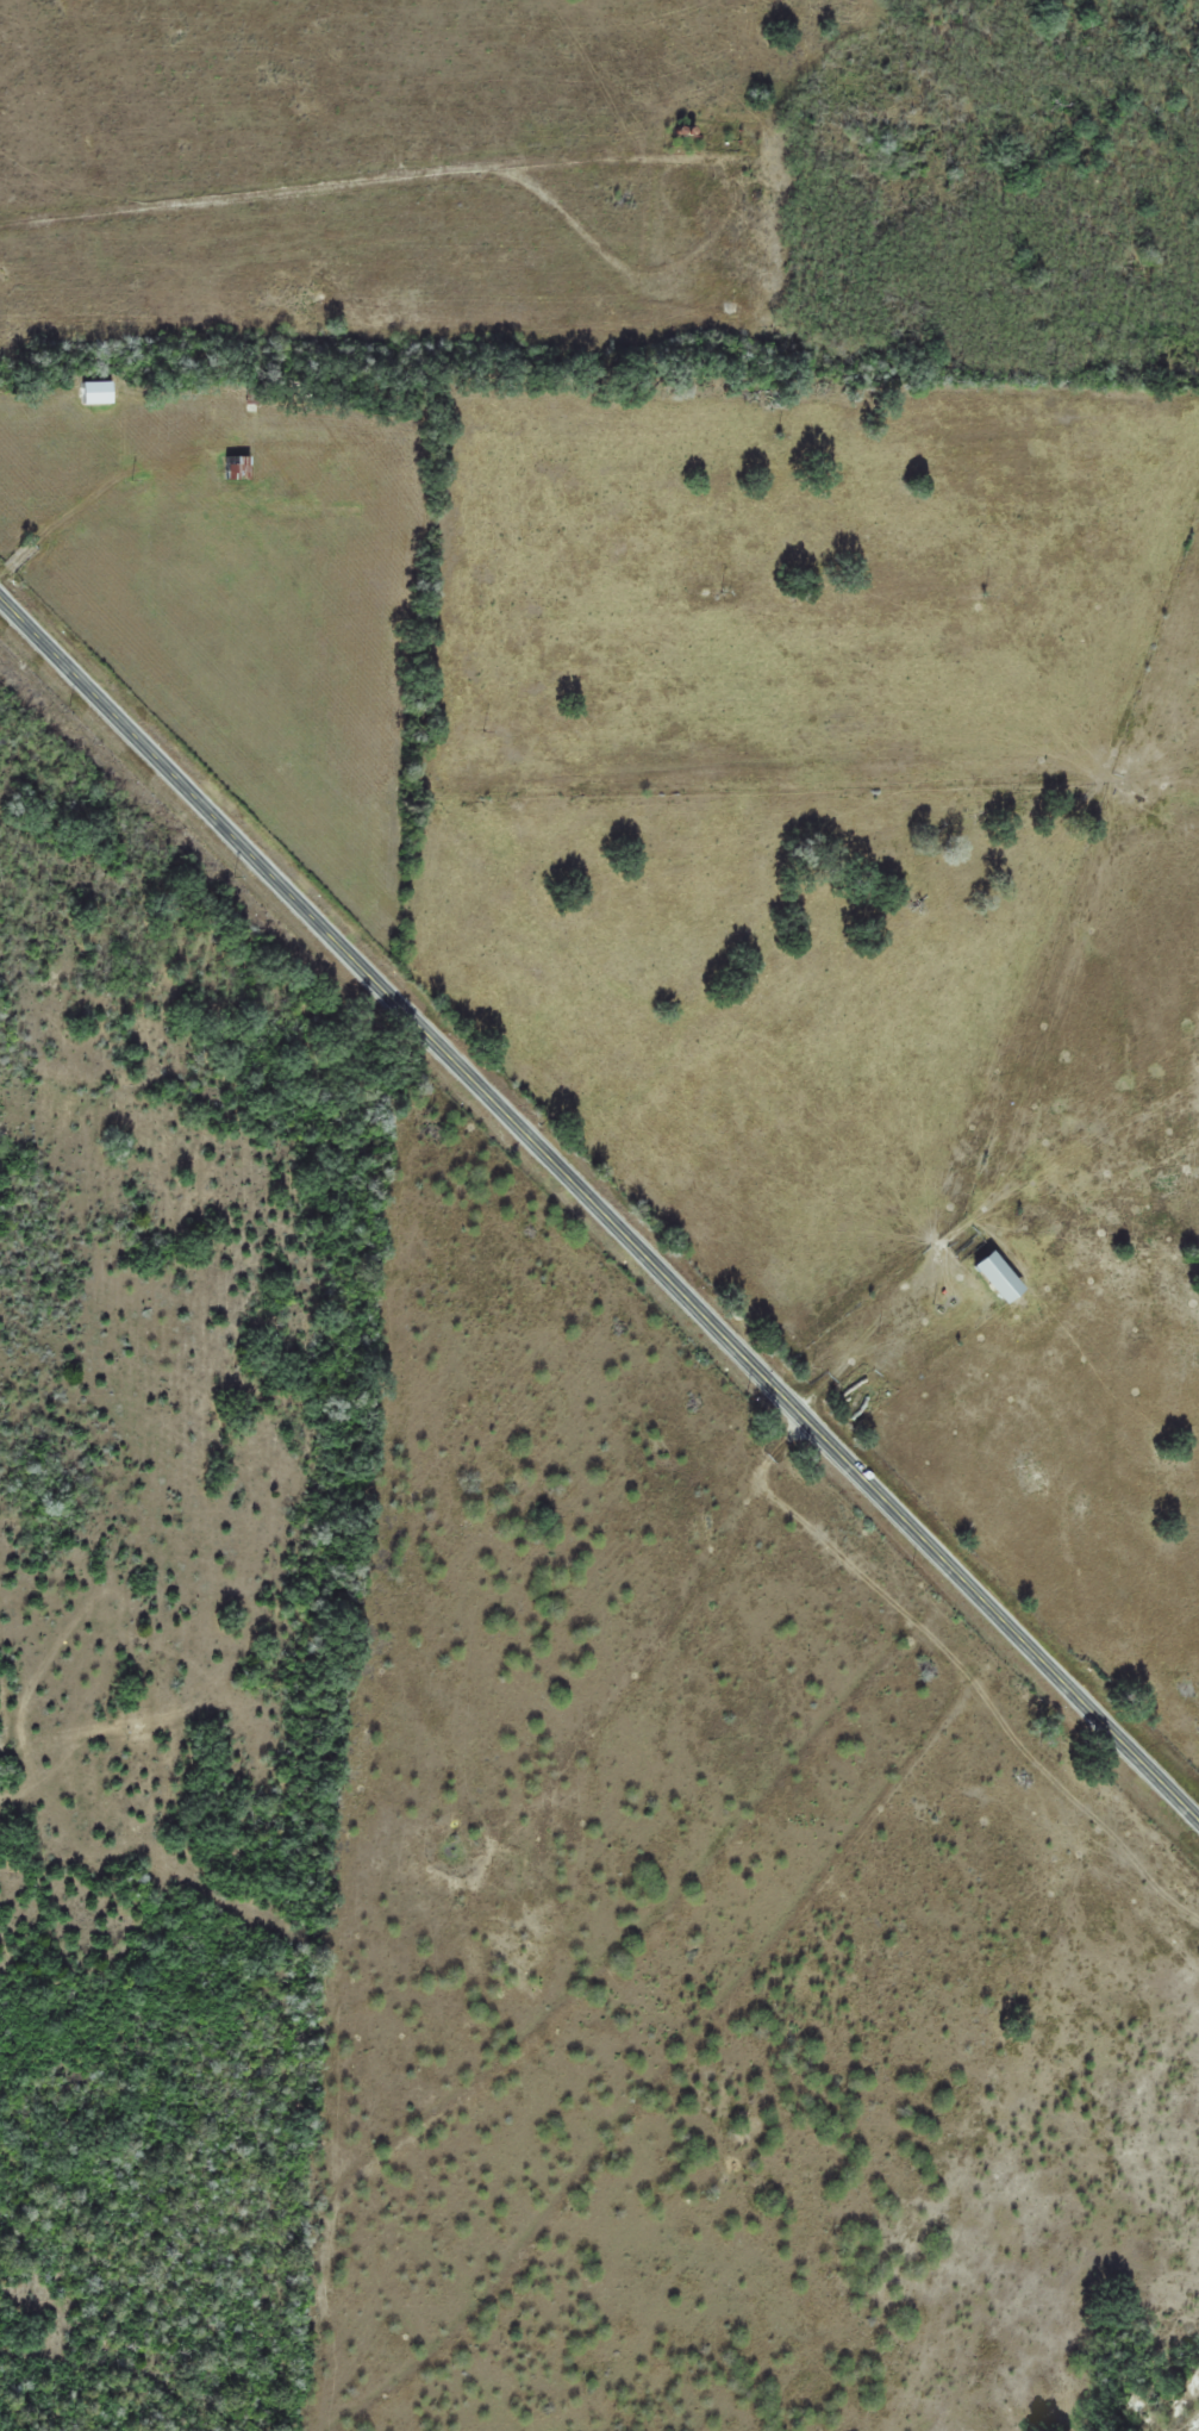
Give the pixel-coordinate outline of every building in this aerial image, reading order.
[(247,456),(231,456),(231,479),(247,479),(247,456)] [(965,1263),(999,1304),(1017,1288),(984,1248),(965,1263)]
